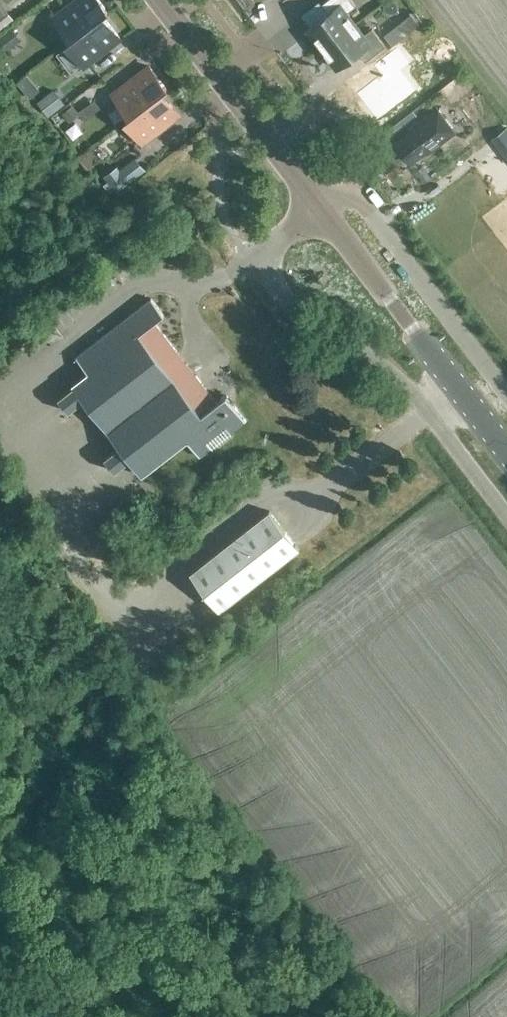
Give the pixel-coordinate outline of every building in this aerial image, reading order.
[(103,15),(107,12),(99,0),(76,0),(53,17),(71,39),(103,15)] [(320,51),(356,24),(347,13),(355,7),(350,0),(327,0),(321,4),(328,13),(304,31),(320,51)] [(2,2),(0,4),(0,29),(14,18),(2,2)] [(423,21),(415,11),(395,26),(403,36),(423,21)] [(103,15),(71,39),(66,43),(83,66),(120,38),(103,15)] [(365,35),(356,24),(320,51),(336,71),(359,54),(365,61),(385,46),(372,30),(365,35)] [(12,28),(0,38),(0,42),(7,51),(21,39),(12,28)] [(388,67),(353,94),(373,121),(422,85),(402,56),(411,49),(404,40),(380,58),(388,67)] [(113,94),(130,116),(162,92),(167,88),(149,66),(113,94)] [(51,91),(36,104),(40,109),(47,118),(61,107),(63,105),(51,91)] [(130,116),(125,120),(143,143),(179,114),(162,92),(130,116)] [(80,115),(77,111),(73,105),(62,114),(69,123),(80,115)] [(410,130),(395,142),(411,164),(437,144),(438,146),(456,132),(436,106),(408,128),(410,130)] [(492,139),(506,158),(506,127),(492,139)] [(146,170),(135,157),(119,169),(117,166),(104,176),(116,192),(146,170)] [(88,372),(71,385),(56,397),(67,412),(83,400),(119,446),(103,458),(114,472),(129,460),(142,476),(188,441),(200,456),(246,420),(226,395),(217,402),(155,322),(164,315),(150,298),(76,356),(88,372)] [(188,574),(218,612),(298,549),(268,510),(188,574)]
